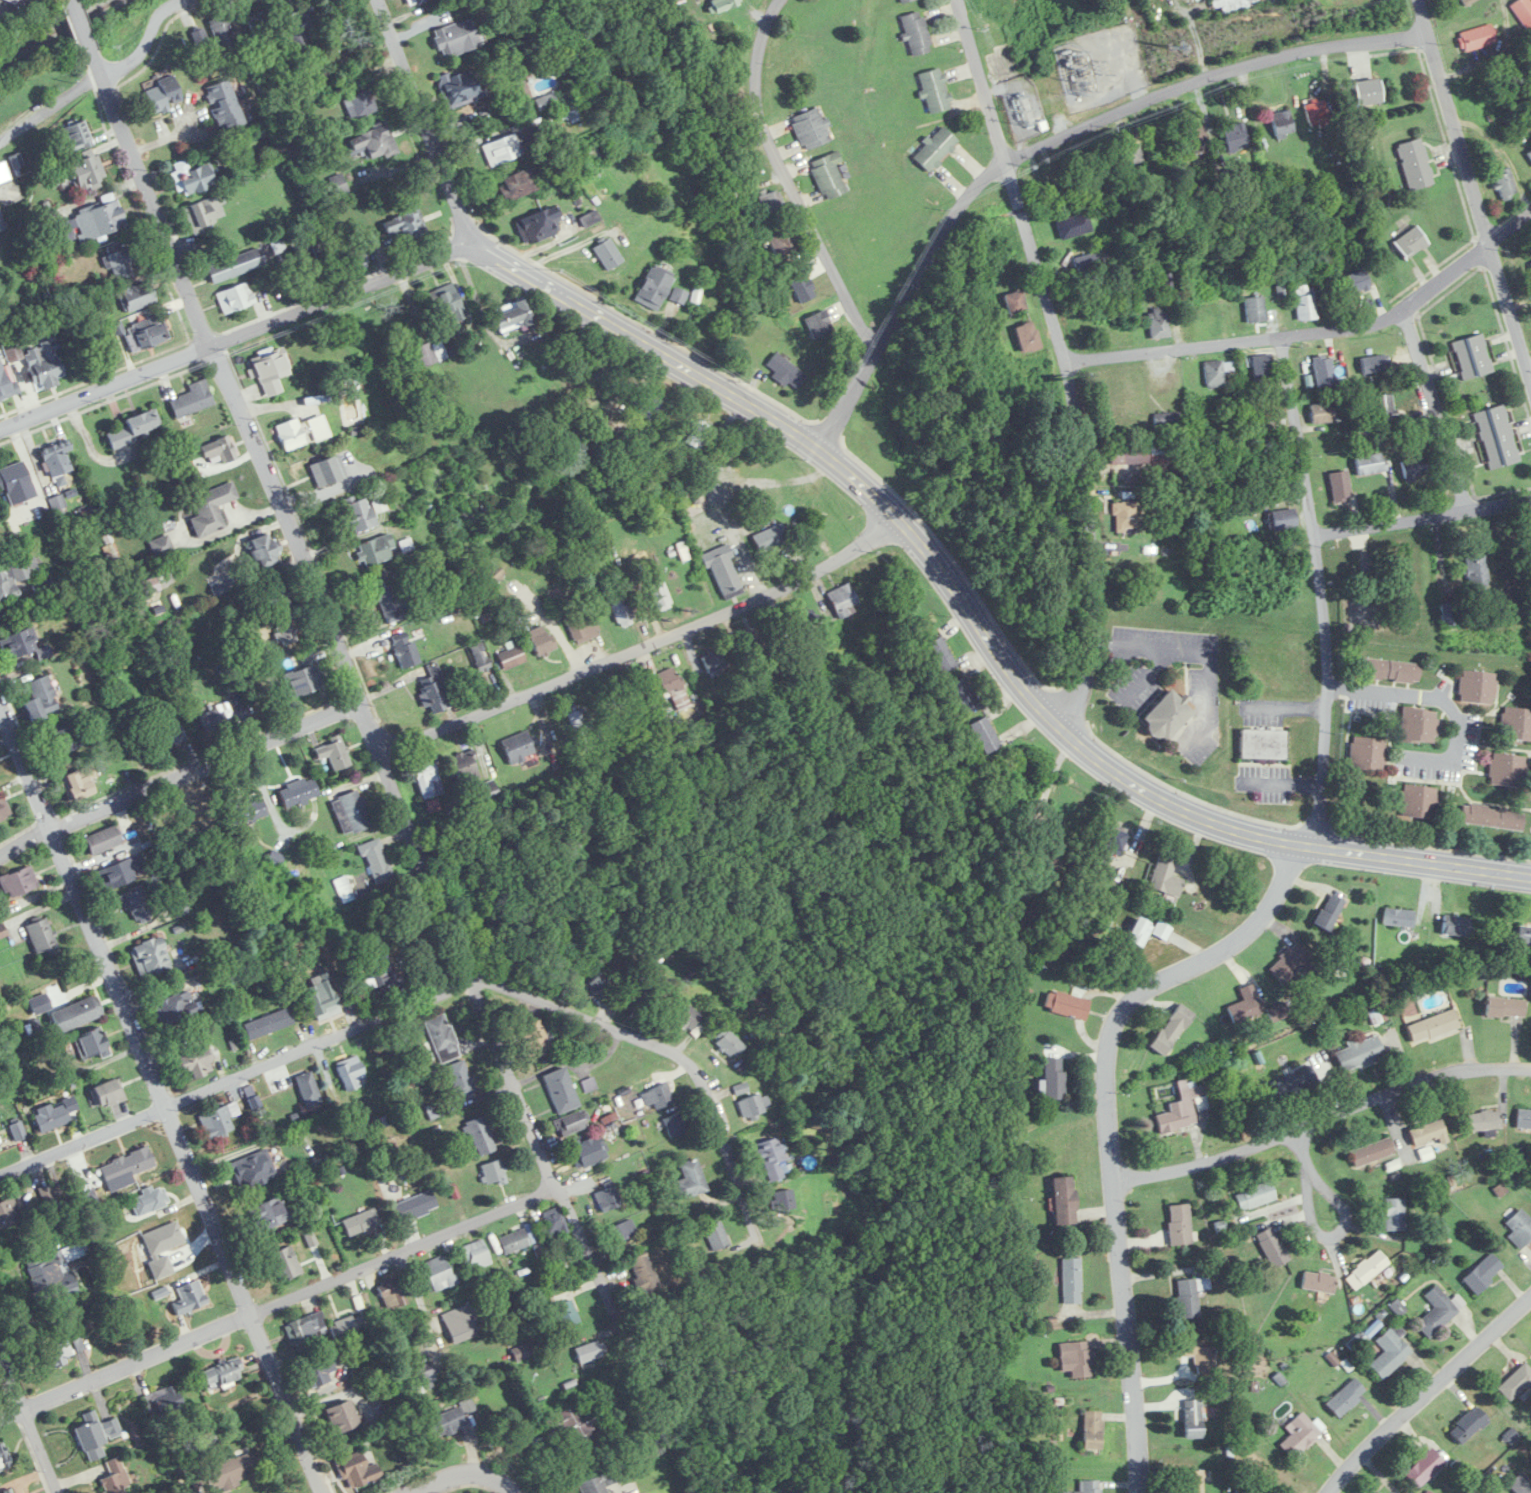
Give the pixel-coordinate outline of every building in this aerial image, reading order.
[(741,0),(713,0),(717,12),(742,2),(741,0)] [(1211,15),(1275,0),(1208,0),(1211,15)] [(1530,0),(1518,0),(1510,5),(1528,32),(1530,30),(1530,2),(1530,0)] [(285,15),(296,59),(312,54),(307,36),(318,33),(311,8),(285,15)] [(931,50),(923,10),(901,15),(909,54),(931,50)] [(258,48),(275,41),(263,11),(247,17),(258,48)] [(209,21),(221,50),(238,43),(226,13),(209,21)] [(480,47),(471,19),(433,30),(441,58),(480,47)] [(1462,52),(1497,44),(1492,24),(1458,32),(1462,52)] [(199,54),(211,50),(203,27),(191,31),(199,54)] [(439,76),(447,108),(486,98),(478,66),(439,76)] [(918,73),(929,113),(952,107),(941,67),(918,73)] [(155,114),(184,102),(173,75),(144,87),(155,114)] [(245,124),(230,78),(205,87),(211,103),(214,102),(224,131),(245,124)] [(1381,79),(1355,80),(1355,104),(1382,103),(1381,79)] [(345,98),(353,119),(378,110),(370,89),(345,98)] [(1327,117),(1324,99),(1307,102),(1310,120),(1327,117)] [(803,150),(833,139),(820,106),(790,117),(803,150)] [(1270,114),(1278,138),(1296,133),(1289,108),(1270,114)] [(69,139),(73,152),(93,145),(85,120),(58,129),(62,141),(69,139)] [(1221,131),(1231,151),(1251,141),(1240,121),(1221,131)] [(363,151),(366,160),(396,152),(388,122),(350,133),(356,153),(363,151)] [(959,141),(941,125),(912,157),(930,173),(959,141)] [(491,168),(525,152),(516,131),(481,146),(491,168)] [(1397,144),(1408,190),(1433,184),(1423,138),(1397,144)] [(1143,160),(1138,144),(1117,149),(1122,166),(1143,160)] [(847,191),(836,163),(842,161),(838,151),(809,162),(823,200),(847,191)] [(50,170),(56,186),(72,180),(76,191),(107,179),(97,152),(50,170)] [(218,184),(210,162),(190,170),(185,159),(172,164),(175,171),(172,173),(182,198),(218,184)] [(4,162),(0,163),(0,183),(10,179),(4,162)] [(506,202),(538,189),(529,168),(497,181),(506,202)] [(1493,174),(1503,200),(1519,194),(1509,168),(1493,174)] [(331,177),(335,195),(347,192),(343,174),(331,177)] [(762,190),(761,213),(782,214),(782,191),(762,190)] [(184,207),(192,232),(226,220),(217,195),(184,207)] [(61,246),(126,225),(118,201),(53,222),(61,246)] [(384,222),(391,240),(425,228),(415,201),(400,206),(403,214),(384,222)] [(562,232),(555,207),(516,219),(524,244),(562,232)] [(1060,238),(1092,233),(1089,214),(1057,219),(1060,238)] [(1394,241),(1406,260),(1429,244),(1416,225),(1394,241)] [(776,257),(793,252),(786,231),(769,236),(776,257)] [(606,271),(623,260),(609,238),(592,248),(606,271)] [(137,261),(130,245),(105,256),(117,283),(135,275),(130,264),(137,261)] [(206,266),(212,282),(265,266),(260,249),(206,266)] [(350,267),(367,265),(365,250),(348,253),(350,267)] [(1075,258),(1082,279),(1103,273),(1096,252),(1075,258)] [(656,311),(673,277),(650,266),(633,299),(656,311)] [(1342,275),(1345,294),(1370,290),(1367,271),(1342,275)] [(788,281),(801,303),(817,295),(804,272),(788,281)] [(1276,295),(1288,295),(1288,274),(1276,274),(1276,295)] [(118,293),(128,314),(157,300),(147,279),(118,293)] [(255,301),(246,281),(215,294),(224,315),(255,301)] [(464,317),(454,283),(429,290),(439,325),(464,317)] [(1298,320),(1317,318),(1314,285),(1295,287),(1298,320)] [(1009,314),(1027,310),(1022,290),(1004,294),(1009,314)] [(510,303),(510,306),(492,312),(500,333),(535,321),(527,297),(510,303)] [(1246,322),(1265,322),(1265,297),(1246,297),(1246,322)] [(1149,308),(1149,338),(1168,338),(1168,308),(1149,308)] [(805,319),(814,339),(834,330),(825,309),(805,319)] [(1015,327),(1024,353),(1042,347),(1033,321),(1015,327)] [(129,347),(167,343),(165,322),(127,326),(129,347)] [(1463,381),(1493,372),(1483,333),(1452,342),(1463,381)] [(34,384),(40,382),(42,389),(58,385),(56,377),(64,375),(56,349),(61,347),(59,339),(24,350),(34,384)] [(415,348),(421,367),(448,359),(442,339),(415,348)] [(252,361),(266,398),(282,391),(277,379),(290,374),(281,350),(252,361)] [(794,391),(807,377),(777,352),(765,367),(794,391)] [(1386,353),(1361,358),(1364,374),(1389,369),(1386,353)] [(1335,384),(1330,354),(1313,357),(1318,387),(1335,384)] [(1253,355),(1254,381),(1273,380),(1272,355),(1253,355)] [(11,395),(2,358),(0,359),(0,397),(11,395)] [(1225,375),(1234,374),(1233,362),(1223,363),(1223,359),(1204,361),(1206,388),(1226,386),(1225,375)] [(214,404),(205,378),(188,385),(190,392),(170,400),(177,418),(214,404)] [(1395,418),(1393,393),(1373,395),(1376,420),(1395,418)] [(1313,424),(1336,421),(1333,402),(1310,405),(1313,424)] [(1490,470),(1519,463),(1504,404),(1475,412),(1490,470)] [(124,419),(127,426),(107,433),(112,450),(136,442),(134,435),(157,427),(151,410),(124,419)] [(1154,426),(1178,426),(1178,413),(1154,413),(1154,426)] [(330,437),(322,414),(307,420),(315,443),(330,437)] [(275,427),(286,452),(307,443),(295,417),(275,427)] [(684,444),(700,451),(710,427),(695,421),(684,444)] [(238,458),(232,436),(200,445),(204,457),(220,453),(222,462),(238,458)] [(71,465),(62,454),(70,447),(63,439),(40,457),(57,477),(71,465)] [(1111,464),(1168,464),(1168,446),(1111,446),(1111,464)] [(1388,470),(1385,453),(1356,458),(1359,475),(1388,470)] [(1408,481),(1431,471),(1424,453),(1401,462),(1408,481)] [(318,488),(346,476),(337,454),(309,466),(318,488)] [(11,506),(36,496),(22,461),(0,469),(0,489),(4,488),(11,506)] [(1330,473),(1334,502),(1352,500),(1348,470),(1330,473)] [(192,496),(198,516),(191,518),(197,537),(225,528),(218,505),(238,499),(233,482),(192,496)] [(343,501),(352,533),(375,526),(366,494),(343,501)] [(1114,532),(1136,532),(1136,501),(1114,501),(1114,532)] [(1295,529),(1295,510),(1272,510),(1272,529),(1295,529)] [(752,536),(760,554),(790,541),(782,523),(752,536)] [(272,533),(248,540),(256,569),(280,562),(272,533)] [(149,542),(155,558),(174,550),(168,534),(149,542)] [(391,558),(389,549),(394,548),(390,534),(358,544),(365,566),(391,558)] [(727,545),(701,554),(707,570),(712,568),(724,599),(744,592),(727,545)] [(1470,588),(1490,583),(1484,554),(1464,558),(1470,588)] [(19,597),(15,581),(39,575),(34,558),(0,568),(0,602),(19,597)] [(476,578),(485,591),(506,576),(497,564),(476,578)] [(380,600),(387,623),(407,616),(395,578),(368,587),(373,602),(380,600)] [(648,586),(657,611),(672,605),(663,580),(648,586)] [(292,602),(285,582),(267,588),(274,608),(292,602)] [(860,607),(848,582),(826,592),(838,617),(860,607)] [(635,618),(627,597),(610,603),(619,624),(635,618)] [(1441,603),(1441,621),(1464,621),(1464,603),(1441,603)] [(582,619),(579,613),(565,619),(576,644),(601,633),(593,615),(582,619)] [(297,640),(289,621),(273,628),(281,647),(297,640)] [(539,656),(556,649),(545,624),(528,632),(539,656)] [(738,644),(753,659),(770,643),(755,628),(738,644)] [(33,629),(0,637),(0,638),(5,659),(38,651),(33,629)] [(393,640),(401,668),(420,663),(413,634),(393,640)] [(926,644),(941,673),(957,665),(942,635),(926,644)] [(470,648),(480,673),(493,667),(482,642),(470,648)] [(527,661),(519,645),(497,655),(505,671),(527,661)] [(708,675),(727,668),(720,649),(702,656),(708,675)] [(280,690),(284,700),(327,686),(315,650),(299,655),(303,667),(282,675),(286,688),(280,690)] [(1421,663),(1358,658),(1356,677),(1419,683),(1421,663)] [(452,706),(435,663),(428,665),(432,676),(417,682),(426,706),(430,705),(433,713),(452,706)] [(674,708),(689,703),(678,670),(654,678),(660,696),(669,693),(674,708)] [(1458,701),(1495,704),(1497,672),(1460,670),(1458,701)] [(27,682),(33,699),(24,702),(30,720),(60,710),(47,675),(27,682)] [(980,707),(966,677),(949,684),(963,715),(980,707)] [(1196,712),(1172,688),(1141,720),(1164,743),(1196,712)] [(247,715),(242,697),(200,708),(205,726),(247,715)] [(1438,711),(1403,706),(1398,739),(1434,744),(1438,711)] [(1503,706),(1500,737),(1530,741),(1530,709),(1503,706)] [(568,713),(575,733),(591,727),(584,707),(568,713)] [(970,724),(986,753),(1001,744),(986,716),(970,724)] [(81,747),(75,724),(42,734),(49,756),(81,747)] [(186,741),(181,725),(149,735),(154,751),(186,741)] [(1241,759),(1287,759),(1287,729),(1241,729),(1241,759)] [(510,762),(535,756),(528,732),(503,739),(510,762)] [(328,756),(335,772),(352,764),(340,735),(314,746),(319,759),(328,756)] [(1386,738),(1350,737),(1349,769),(1385,770),(1386,738)] [(478,777),(469,750),(451,757),(460,783),(478,777)] [(1524,787),(1526,756),(1491,753),(1488,784),(1524,787)] [(414,762),(422,798),(442,794),(434,758),(414,762)] [(87,775),(77,778),(75,772),(61,776),(69,802),(92,794),(87,775)] [(278,788),(286,808),(319,796),(312,775),(278,788)] [(1399,817),(1435,819),(1438,787),(1401,784),(1399,817)] [(344,835),(373,826),(361,790),(332,799),(344,835)] [(479,805),(499,800),(496,790),(476,795),(479,805)] [(268,814),(261,795),(227,808),(234,827),(268,814)] [(11,818),(5,796),(0,798),(0,821),(11,818)] [(1525,811),(1467,803),(1464,824),(1522,831),(1525,811)] [(1128,827),(1104,823),(1098,857),(1123,861),(1128,827)] [(84,838),(92,856),(122,843),(114,825),(84,838)] [(374,885),(392,879),(380,839),(361,845),(374,885)] [(1171,875),(1177,858),(1160,852),(1149,887),(1178,897),(1183,879),(1171,875)] [(99,868),(106,889),(137,880),(134,869),(145,866),(142,855),(99,868)] [(29,865),(0,879),(0,883),(9,900),(40,885),(29,865)] [(121,895),(136,925),(156,915),(141,885),(121,895)] [(1345,900),(1329,892),(1314,925),(1330,932),(1345,900)] [(1415,911),(1385,908),(1383,924),(1414,927),(1415,911)] [(1443,935),(1468,936),(1470,915),(1444,913),(1443,935)] [(49,956),(61,951),(47,917),(26,926),(37,954),(47,950),(49,956)] [(1141,947),(1153,926),(1138,917),(1126,938),(1141,947)] [(1172,926),(1156,921),(1152,935),(1168,940),(1172,926)] [(1530,944),(1530,927),(1519,925),(1517,943),(1530,944)] [(141,978),(171,968),(161,937),(131,947),(141,978)] [(1313,968),(1306,961),(1311,957),(1297,942),(1268,967),(1283,984),(1300,969),(1305,975),(1313,968)] [(377,990),(397,982),(387,953),(366,961),(377,990)] [(615,984),(601,971),(587,985),(602,998),(615,984)] [(302,982),(316,1016),(340,1007),(326,973),(302,982)] [(1243,1001),(1228,1006),(1233,1022),(1264,1013),(1255,983),(1239,988),(1243,1001)] [(166,1026),(198,1012),(188,990),(157,1003),(166,1026)] [(1086,1020),(1091,1000),(1049,990),(1045,1011),(1086,1020)] [(104,1015),(96,995),(51,1012),(58,1033),(104,1015)] [(1486,1017),(1525,1017),(1525,998),(1486,998),(1486,1017)] [(1164,1057),(1195,1014),(1180,1003),(1149,1046),(1164,1057)] [(703,1019),(689,1005),(676,1018),(695,1037),(703,1030),(698,1025),(703,1019)] [(251,1041),(295,1024),(288,1008),(244,1025),(251,1041)] [(1461,1030),(1456,1011),(1408,1024),(1413,1043),(1461,1030)] [(439,1063),(460,1056),(447,1013),(426,1019),(439,1063)] [(551,1052),(538,1019),(518,1028),(531,1060),(551,1052)] [(102,1059),(112,1054),(99,1026),(75,1038),(85,1060),(99,1053),(102,1059)] [(744,1047),(726,1030),(714,1042),(732,1059),(744,1047)] [(1357,1043),(1355,1038),(1346,1041),(1349,1047),(1335,1053),(1343,1073),(1386,1055),(1377,1034),(1357,1043)] [(187,1083),(215,1070),(204,1046),(175,1059),(187,1083)] [(366,1077),(358,1056),(336,1064),(346,1092),(360,1087),(358,1080),(366,1077)] [(1064,1058),(1044,1058),(1044,1100),(1064,1100),(1064,1058)] [(445,1067),(457,1098),(476,1091),(464,1060),(445,1067)] [(1319,1083),(1311,1064),(1271,1083),(1279,1101),(1319,1083)] [(580,1106),(564,1067),(543,1076),(559,1114),(580,1106)] [(14,1081),(25,1079),(23,1068),(11,1070),(14,1081)] [(323,1104),(312,1071),(295,1077),(307,1110),(323,1104)] [(96,1108),(125,1099),(119,1079),(91,1087),(96,1108)] [(1198,1127),(1195,1110),(1207,1108),(1202,1085),(1195,1087),(1194,1082),(1187,1084),(1186,1080),(1177,1081),(1181,1101),(1169,1103),(1171,1112),(1156,1115),(1160,1134),(1198,1127)] [(674,1103),(667,1084),(641,1093),(646,1107),(654,1104),(656,1110),(674,1103)] [(760,1098),(758,1094),(737,1101),(744,1119),(771,1109),(767,1096),(760,1098)] [(249,1099),(252,1110),(261,1106),(257,1096),(249,1099)] [(230,1118),(241,1114),(236,1102),(199,1116),(208,1140),(235,1130),(230,1118)] [(71,1122),(64,1104),(53,1108),(51,1104),(33,1112),(41,1134),(71,1122)] [(1467,1113),(1469,1132),(1502,1129),(1500,1110),(1467,1113)] [(1517,1110),(1517,1130),(1530,1130),(1530,1110),(1517,1110)] [(565,1135),(587,1128),(581,1111),(560,1117),(565,1135)] [(671,1139),(687,1133),(679,1113),(663,1119),(671,1139)] [(496,1150),(483,1116),(467,1122),(479,1157),(496,1150)] [(16,1140),(26,1137),(21,1123),(11,1126),(16,1140)] [(1445,1141),(1444,1124),(1411,1125),(1412,1143),(1445,1141)] [(608,1159),(598,1134),(569,1144),(579,1170),(608,1159)] [(786,1166),(778,1137),(757,1143),(768,1183),(784,1178),(781,1168),(786,1166)] [(1355,1168),(1395,1154),(1389,1137),(1349,1152),(1355,1168)] [(155,1166),(148,1147),(100,1165),(107,1185),(155,1166)] [(240,1190),(277,1178),(268,1149),(231,1161),(240,1190)] [(696,1159),(679,1165),(684,1179),(674,1182),(680,1201),(708,1191),(696,1159)] [(482,1164),(485,1184),(505,1182),(502,1161),(482,1164)] [(1053,1178),(1056,1225),(1078,1223),(1075,1176),(1053,1178)] [(1277,1199),(1271,1181),(1235,1193),(1241,1211),(1277,1199)] [(28,1190),(35,1209),(57,1201),(50,1182),(28,1190)] [(137,1217),(170,1203),(162,1185),(130,1198),(137,1217)] [(594,1193),(601,1212),(621,1206),(614,1186),(594,1193)] [(438,1209),(432,1190),(392,1205),(398,1223),(438,1209)] [(772,1192),(774,1210),(794,1208),(792,1190),(772,1192)] [(252,1209),(262,1232),(289,1220),(279,1197),(252,1209)] [(1405,1231),(1405,1198),(1386,1198),(1386,1231),(1405,1231)] [(11,1201),(0,1203),(0,1228),(17,1225),(11,1201)] [(1191,1244),(1190,1204),(1168,1205),(1169,1245),(1191,1244)] [(542,1212),(552,1237),(568,1231),(559,1206),(542,1212)] [(342,1222),(350,1239),(381,1224),(373,1207),(342,1222)] [(1521,1207),(1505,1223),(1513,1231),(1508,1237),(1521,1250),(1530,1240),(1530,1217),(1521,1207)] [(605,1231),(613,1246),(637,1233),(630,1219),(605,1231)] [(705,1227),(714,1251),(730,1245),(721,1221),(705,1227)] [(1273,1268),(1289,1259),(1271,1226),(1255,1235),(1273,1268)] [(499,1238),(503,1254),(530,1247),(525,1230),(499,1238)] [(491,1266),(484,1240),(462,1246),(469,1271),(491,1266)] [(89,1253),(85,1241),(25,1263),(39,1299),(61,1290),(52,1267),(89,1253)] [(302,1274),(292,1246),(270,1253),(280,1282),(302,1274)] [(1390,1263),(1379,1249),(1344,1277),(1355,1290),(1390,1263)] [(1477,1294),(1505,1267),(1490,1252),(1462,1279),(1477,1294)] [(642,1290),(659,1282),(645,1253),(628,1262),(642,1290)] [(458,1281),(443,1254),(422,1266),(437,1293),(458,1281)] [(1062,1303),(1081,1303),(1081,1258),(1062,1258),(1062,1303)] [(1336,1278),(1307,1268),(1301,1285),(1330,1295),(1336,1278)] [(1177,1279),(1179,1317),(1199,1316),(1197,1287),(1209,1287),(1209,1278),(1177,1279)] [(380,1285),(387,1309),(407,1304),(400,1279),(380,1285)] [(174,1303),(177,1314),(206,1307),(200,1280),(178,1285),(181,1301),(174,1303)] [(1424,1295),(1435,1307),(1416,1322),(1429,1337),(1460,1311),(1437,1284),(1424,1295)] [(580,1320),(571,1298),(554,1305),(563,1327),(580,1320)] [(477,1334),(471,1320),(477,1317),(470,1302),(442,1314),(454,1344),(477,1334)] [(322,1333),(313,1313),(284,1325),(293,1345),(322,1333)] [(354,1320),(352,1314),(329,1325),(335,1340),(367,1326),(362,1316),(354,1320)] [(1412,1350),(1399,1338),(1406,1332),(1395,1321),(1376,1340),(1385,1349),(1369,1364),(1383,1379),(1412,1350)] [(1180,1357),(1194,1357),(1194,1373),(1213,1372),(1212,1339),(1180,1340),(1180,1357)] [(1061,1371),(1070,1370),(1071,1377),(1093,1375),(1090,1340),(1058,1343),(1061,1371)] [(512,1347),(515,1360),(538,1354),(534,1341),(512,1347)] [(74,1361),(68,1342),(40,1349),(45,1369),(74,1361)] [(604,1358),(603,1342),(576,1345),(578,1360),(604,1358)] [(244,1375),(236,1356),(201,1371),(209,1390),(244,1375)] [(329,1371),(335,1370),(333,1358),(306,1363),(310,1386),(331,1383),(329,1371)] [(409,1368),(415,1391),(437,1385),(431,1362),(409,1368)] [(1367,1390),(1354,1377),(1326,1403),(1339,1417),(1367,1390)] [(146,1393),(151,1416),(180,1411),(176,1388),(146,1393)] [(324,1409),(334,1434),(360,1423),(349,1398),(324,1409)] [(1184,1437),(1202,1437),(1202,1399),(1184,1399),(1184,1437)] [(428,1417),(435,1437),(467,1426),(462,1411),(469,1408),(467,1403),(428,1417)] [(1462,1444),(1490,1419),(1476,1404),(1449,1430),(1462,1444)] [(598,1426),(590,1408),(580,1413),(576,1405),(558,1413),(577,1453),(592,1446),(585,1432),(598,1426)] [(1103,1410),(1084,1410),(1084,1449),(1103,1449),(1103,1410)] [(1284,1426),(1291,1435),(1280,1443),(1291,1459),(1322,1436),(1304,1412),(1284,1426)] [(1,1442),(0,1443),(0,1470),(11,1465),(1,1442)] [(1446,1462),(1432,1447),(1403,1474),(1418,1489),(1446,1462)] [(260,1472),(251,1449),(189,1474),(195,1489),(208,1483),(211,1492),(260,1472)] [(337,1458),(347,1489),(382,1478),(377,1463),(367,1466),(362,1450),(337,1458)] [(123,1485),(128,1484),(121,1458),(106,1462),(109,1475),(98,1478),(102,1492),(124,1492),(123,1485)] [(603,1486),(619,1480),(614,1468),(577,1483),(582,1492),(606,1492),(603,1486)] [(1185,1492),(1204,1492),(1204,1471),(1185,1471),(1185,1492)] [(1520,1472),(1505,1486),(1512,1492),(1530,1492),(1530,1482),(1520,1472)] [(1063,1492),(1100,1492),(1100,1480),(1080,1480),(1080,1492),(1063,1492)]
